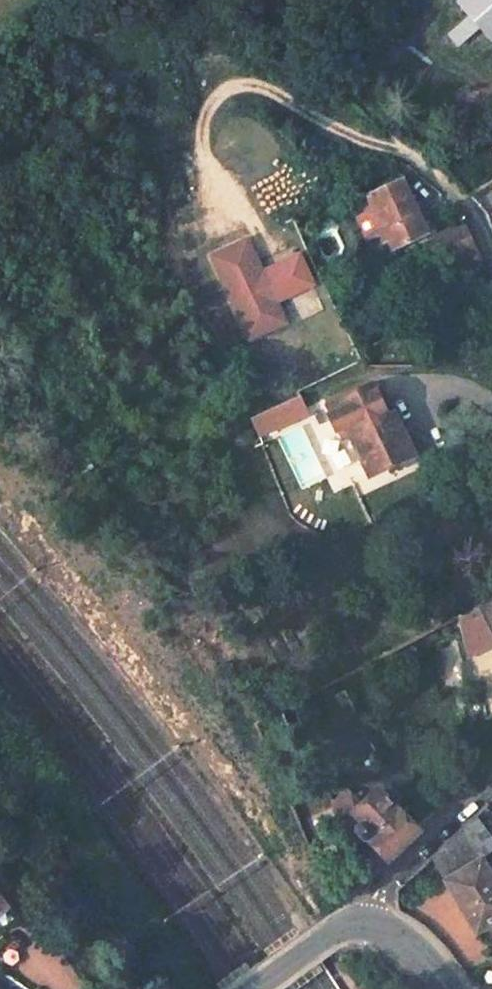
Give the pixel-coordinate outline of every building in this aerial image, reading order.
[(458,3),(491,41),(491,0),(461,0),(458,3)] [(411,201),(402,180),(349,204),(364,236),(374,232),(377,238),(383,235),(385,240),(393,237),(397,246),(417,237),(403,204),(411,201)] [(403,204),(417,237),(425,233),(411,201),(403,204)] [(485,270),(462,224),(435,237),(459,283),(485,270)] [(393,237),(385,240),(390,249),(397,246),(393,237)] [(259,272),(244,240),(209,256),(248,338),(282,322),(272,301),(259,272)] [(309,284),(296,255),(259,272),(272,301),(309,284)] [(344,438),(351,435),(369,475),(411,457),(392,416),(390,417),(375,384),(329,404),(333,412),(329,414),(337,430),(340,429),(344,438)] [(259,434),(307,412),(299,395),(251,417),(259,434)] [(165,547),(154,552),(159,560),(168,555),(165,547)] [(468,654),(491,641),(491,596),(457,614),(468,654)] [(414,831),(377,791),(354,812),(355,826),(355,832),(363,840),(369,839),(376,847),(386,858),(414,831)] [(355,826),(354,812),(340,797),(327,809),(338,840),(355,826)] [(431,857),(477,932),(491,923),(491,875),(482,859),(491,851),(491,839),(474,816),(454,835),(431,857)] [(386,858),(376,847),(370,851),(370,855),(379,864),(386,858)] [(0,915),(0,931),(16,919),(8,909),(0,915)]
